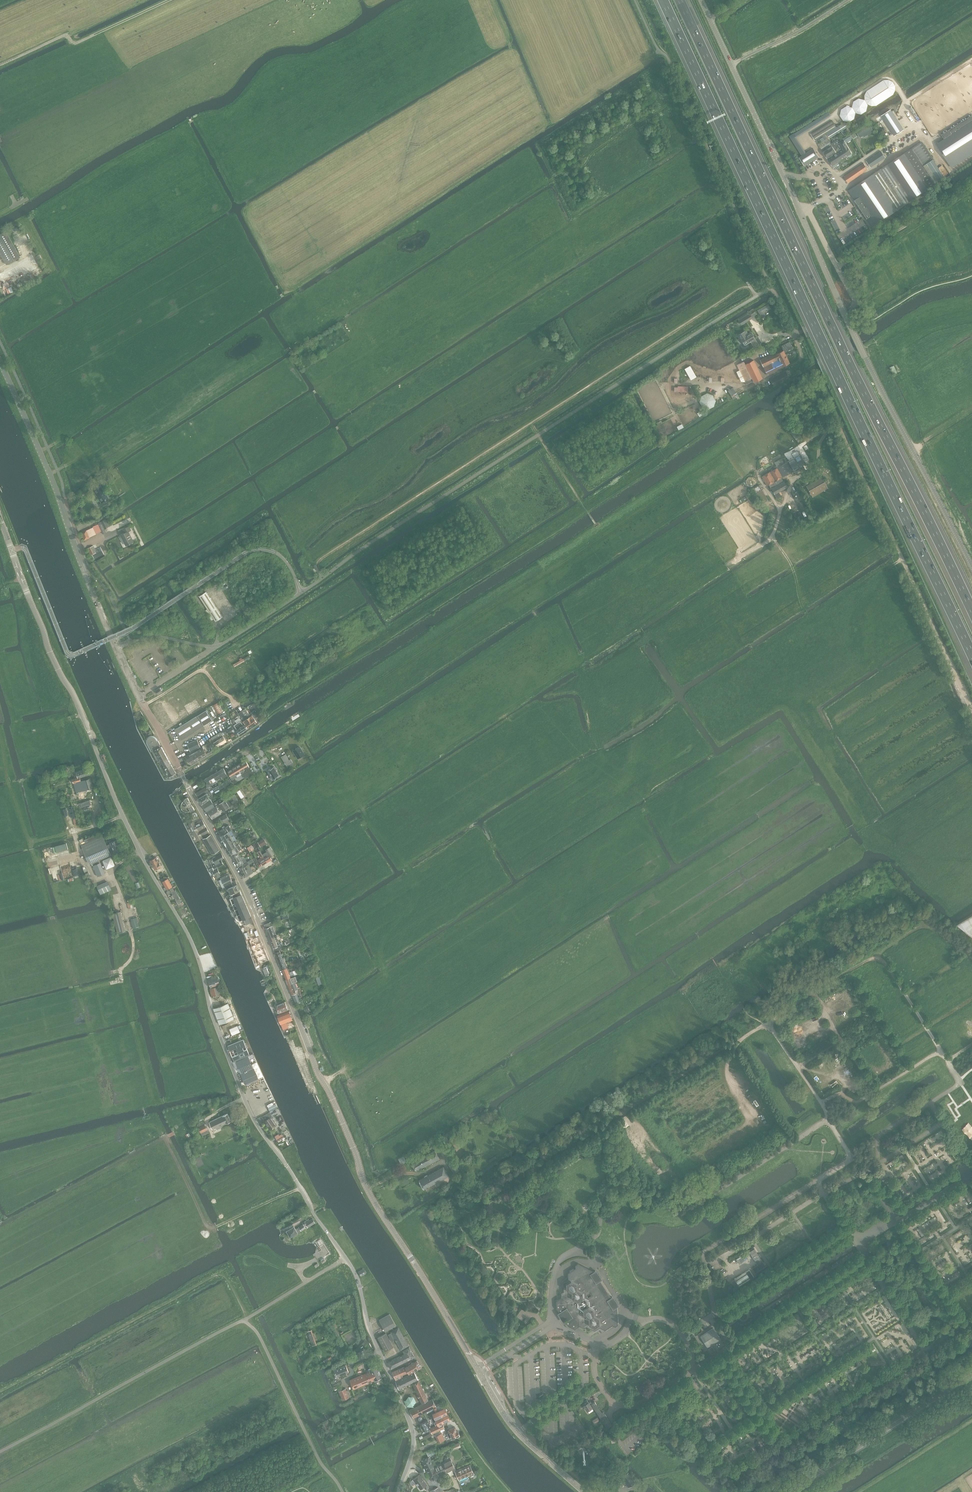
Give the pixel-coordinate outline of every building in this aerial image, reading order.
[(854,118),(855,113),(852,108),(849,107),(850,106),(847,105),(847,106),(842,110),(840,115),(843,120),(849,121),(854,118)] [(904,130),(896,118),(892,112),(890,110),(882,116),(895,136),(904,130)] [(920,119),(915,110),(912,112),(917,121),(918,120),(920,119)] [(829,112),(796,133),(797,136),(830,115),(829,112)] [(937,143),(952,167),(956,165),(955,163),(971,152),(971,115),(942,134),(944,139),(937,143)] [(832,121),(811,134),(816,140),(827,133),(829,136),(847,125),(846,122),(836,127),(832,121)] [(869,124),(856,131),(860,137),(863,135),(864,137),(873,132),(869,124)] [(795,133),(790,136),(802,155),(799,157),(805,166),(819,157),(813,148),(807,152),(795,133)] [(825,137),(817,142),(820,147),(832,166),(833,168),(839,164),(838,163),(838,162),(840,165),(842,164),(840,161),(848,156),(848,157),(850,157),(852,156),(852,154),(846,143),(844,140),(845,140),(844,138),(843,139),(843,141),(839,143),(838,140),(831,144),(829,140),(829,141),(827,138),(826,139),(825,137)] [(921,142),(849,191),(857,203),(865,215),(873,226),(873,227),(877,223),(878,223),(936,184),(945,178),(939,168),(937,165),(933,160),(921,142)] [(882,152),(867,162),(870,167),(885,157),(882,152)] [(864,163),(844,177),(848,183),(868,169),(864,163)] [(19,257),(5,232),(0,235),(0,253),(6,264),(6,265),(19,257)] [(758,311),(762,318),(766,316),(763,312),(770,308),(768,303),(758,309),(759,310),(758,311)] [(752,318),(749,314),(742,319),(744,323),(752,318)] [(741,338),(745,345),(755,339),(751,332),(741,338)] [(790,341),(781,346),(784,352),(793,348),(790,341)] [(768,375),(783,368),(783,366),(789,363),(783,351),(777,354),(776,352),(760,360),(768,375)] [(745,364),(747,367),(754,381),(754,382),(762,378),(753,360),(745,364)] [(743,362),(737,365),(746,384),(754,381),(747,367),(746,368),(743,362)] [(691,379),(697,376),(691,365),(685,368),(691,379)] [(789,378),(786,371),(770,378),(774,386),(789,378)] [(728,390),(731,395),(734,399),(739,396),(733,387),(728,390)] [(699,398),(706,410),(718,404),(711,392),(699,398)] [(784,407),(789,414),(792,412),(787,405),(784,407)] [(798,442),(801,440),(792,430),(790,432),(798,442)] [(806,464),(804,459),(801,454),(784,463),(781,458),(774,462),(776,466),(773,467),(774,469),(762,476),(767,486),(769,485),(774,494),(788,487),(784,480),(783,481),(781,478),(795,470),(797,471),(798,470),(799,468),(806,464)] [(822,477),(806,486),(813,498),(828,489),(822,477)] [(93,490),(101,503),(109,498),(101,485),(102,484),(101,482),(94,486),(96,488),(93,490)] [(756,493),(762,488),(759,484),(753,489),(756,493)] [(760,501),(766,497),(762,489),(756,493),(760,501)] [(98,523),(98,524),(93,527),(86,530),(81,533),(84,540),(89,538),(96,535),(96,533),(96,534),(102,531),(102,532),(103,534),(106,532),(105,529),(107,528),(106,528),(110,526),(109,522),(107,523),(106,519),(103,520),(103,521),(98,523)] [(121,535),(126,545),(134,542),(128,531),(131,530),(129,526),(123,529),(125,533),(121,535)] [(91,555),(92,554),(94,559),(104,554),(100,547),(95,549),(93,545),(89,548),(87,548),(91,555)] [(222,617),(206,592),(199,596),(215,622),(222,617)] [(234,667),(245,661),(244,659),(233,665),(234,667)] [(228,673),(220,678),(223,683),(226,681),(225,678),(230,675),(228,673)] [(195,691),(197,694),(199,693),(201,697),(204,696),(201,689),(195,691)] [(194,690),(189,693),(192,699),(198,696),(194,690)] [(176,697),(164,703),(167,708),(179,701),(176,697)] [(212,706),(217,715),(224,711),(219,702),(212,706)] [(177,712),(171,715),(164,704),(159,707),(160,709),(155,712),(164,727),(180,717),(177,712)] [(181,740),(204,725),(212,720),(206,710),(198,715),(175,730),(181,740)] [(256,710),(242,719),(244,721),(248,728),(257,722),(252,716),(252,715),(257,712),(256,710)] [(241,720),(233,725),(239,734),(247,729),(241,720)] [(226,741),(224,736),(226,735),(225,734),(232,730),(233,729),(232,727),(231,726),(223,731),(221,732),(211,738),(214,742),(219,739),(222,744),(223,745),(224,742),(226,741)] [(178,776),(178,775),(176,773),(169,760),(168,759),(168,758),(164,752),(162,747),(162,746),(161,747),(160,745),(161,745),(158,741),(157,741),(156,739),(155,738),(153,737),(151,736),(150,737),(148,738),(147,740),(147,742),(148,744),(158,762),(165,776),(165,775),(167,778),(169,776),(170,777),(171,776),(174,774),(176,777),(178,776)] [(214,742),(211,738),(209,739),(211,742),(214,747),(216,746),(217,747),(222,744),(219,739),(214,742)] [(187,744),(190,752),(200,747),(197,739),(187,744)] [(203,747),(194,752),(198,759),(206,754),(203,747)] [(299,747),(293,750),(298,758),(304,754),(299,747)] [(190,763),(198,759),(194,752),(186,756),(190,763)] [(294,764),(291,759),(289,760),(286,755),(283,756),(281,757),(287,767),(294,764)] [(246,760),(241,763),(245,769),(249,766),(246,760)] [(241,771),(237,765),(233,768),(236,774),(236,776),(237,777),(242,774),(241,771)] [(279,775),(274,766),(267,770),(272,779),(279,775)] [(236,774),(233,768),(232,768),(231,767),(229,769),(230,770),(227,771),(231,777),(236,774)] [(90,774),(88,768),(76,772),(78,777),(80,777),(90,774)] [(223,768),(218,771),(222,778),(228,775),(223,768)] [(251,768),(242,774),(244,778),(253,773),(251,768)] [(218,771),(213,774),(217,781),(222,778),(218,771)] [(213,774),(209,777),(213,784),(217,781),(213,774)] [(94,788),(91,778),(81,781),(80,777),(78,777),(72,779),(77,793),(94,788)] [(211,787),(210,785),(213,784),(209,777),(204,780),(205,781),(208,787),(210,791),(213,789),(212,787),(211,787)] [(229,786),(228,784),(232,782),(231,780),(230,779),(213,789),(215,792),(220,789),(221,789),(224,787),(225,789),(229,786)] [(206,787),(196,793),(198,797),(208,790),(206,787)] [(210,791),(207,793),(206,792),(198,797),(202,804),(210,799),(210,798),(213,796),(210,791)] [(232,804),(238,800),(234,794),(228,798),(232,804)] [(187,796),(183,799),(184,800),(182,802),(181,804),(181,806),(181,808),(183,810),(185,811),(187,811),(189,811),(190,810),(191,811),(195,809),(187,796)] [(210,799),(202,804),(207,812),(208,811),(219,804),(223,801),(221,798),(213,804),(210,799)] [(232,804),(228,798),(223,801),(219,804),(222,809),(223,811),(233,805),(232,804)] [(220,811),(222,809),(219,804),(208,811),(213,819),(221,813),(220,811)] [(220,824),(229,819),(227,815),(226,814),(217,819),(220,824)] [(209,832),(206,826),(202,820),(195,824),(194,823),(190,825),(195,836),(197,838),(209,832)] [(218,831),(221,835),(231,830),(228,825),(226,827),(224,826),(222,827),(222,829),(218,831)] [(237,840),(234,834),(231,830),(221,835),(223,840),(226,846),(236,840),(237,840)] [(211,835),(203,839),(212,855),(219,850),(211,835)] [(115,853),(122,850),(117,839),(110,842),(111,843),(107,845),(103,837),(82,846),(89,863),(93,862),(111,854),(110,853),(114,852),(115,853)] [(236,840),(226,846),(229,850),(232,855),(240,850),(242,849),(239,844),(238,845),(237,843),(236,840)] [(57,852),(69,848),(67,842),(55,846),(57,852)] [(269,853),(266,855),(263,856),(267,862),(272,859),(270,856),(274,853),(270,847),(267,849),(269,853)] [(240,850),(232,855),(234,858),(240,855),(239,853),(242,852),(240,850)] [(267,862),(263,856),(260,851),(257,853),(260,856),(261,858),(259,859),(262,865),(267,862)] [(223,864),(221,860),(224,858),(222,854),(219,855),(210,860),(212,865),(214,869),(223,864)] [(103,859),(107,868),(115,865),(112,856),(103,859)] [(156,857),(150,860),(151,861),(155,869),(158,868),(159,868),(161,867),(161,866),(156,857)] [(245,858),(236,863),(239,867),(247,862),(245,858)] [(247,862),(239,867),(241,871),(250,866),(247,862)] [(99,863),(94,865),(93,865),(98,876),(104,873),(99,863)] [(250,866),(241,871),(245,877),(253,872),(250,866)] [(211,869),(210,870),(213,876),(215,875),(218,873),(219,873),(217,869),(214,871),(213,868),(211,869)] [(221,879),(219,880),(223,888),(221,889),(222,890),(222,891),(224,890),(226,889),(237,884),(236,880),(232,881),(229,875),(228,874),(221,878),(221,879)] [(168,879),(167,879),(163,882),(167,890),(172,887),(168,879)] [(97,886),(97,887),(101,894),(112,890),(108,882),(108,881),(97,886)] [(237,884),(226,889),(227,891),(228,890),(230,894),(240,890),(237,884)] [(175,898),(178,904),(179,907),(184,904),(182,902),(180,898),(175,890),(174,890),(173,887),(170,889),(170,890),(167,892),(166,892),(168,895),(172,893),(173,895),(171,895),(173,899),(175,898)] [(227,895),(225,897),(226,898),(229,897),(230,896),(231,898),(241,893),(240,890),(230,894),(227,895)] [(231,898),(230,898),(232,904),(244,899),(241,893),(231,898)] [(244,899),(232,904),(235,910),(246,905),(244,899)] [(246,905),(235,910),(237,915),(249,910),(246,905)] [(249,910),(237,915),(239,921),(244,919),(246,925),(250,923),(248,917),(251,916),(249,910)] [(126,932),(121,913),(113,914),(118,933),(126,932)] [(957,924),(971,935),(971,914),(957,924)] [(134,928),(140,926),(137,916),(131,918),(134,928)] [(269,922),(264,924),(265,928),(269,938),(274,936),(277,935),(273,926),(272,926),(271,922),(269,922)] [(274,936),(269,938),(271,943),(276,941),(279,940),(277,935),(274,936)] [(276,941),(271,943),(273,948),(275,952),(279,950),(280,949),(281,948),(281,946),(280,944),(279,940),(276,941)] [(286,967),(283,958),(284,957),(282,953),(281,954),(280,951),(275,953),(282,969),(286,967)] [(286,967),(282,969),(284,974),(286,979),(290,977),(289,973),(290,973),(289,972),(290,972),(289,967),(287,968),(286,967)] [(220,984),(217,975),(207,979),(211,987),(220,984)] [(217,986),(210,988),(212,996),(220,994),(217,986)] [(297,993),(294,988),(294,987),(290,989),(292,995),(293,997),(296,1004),(300,1002),(297,993)] [(276,1011),(277,1015),(281,1014),(281,1012),(284,1011),(285,1012),(289,1011),(285,1002),(276,1005),(278,1010),(276,1011)] [(234,1019),(228,1003),(214,1009),(219,1024),(234,1019)] [(286,1022),(293,1019),(289,1011),(285,1012),(281,1014),(277,1015),(283,1029),(288,1027),(286,1022)] [(237,1026),(229,1029),(232,1035),(240,1032),(237,1026)] [(228,1046),(234,1061),(250,1055),(243,1040),(228,1046)] [(243,1080),(245,1085),(251,1083),(252,1085),(255,1083),(254,1081),(260,1079),(258,1073),(253,1062),(247,1065),(244,1058),(235,1062),(240,1073),(243,1080)] [(223,1124),(231,1121),(227,1114),(210,1122),(213,1129),(219,1126),(221,1127),(223,1126),(223,1124)] [(277,1125),(271,1117),(264,1121),(270,1129),(277,1125)] [(206,1124),(199,1126),(202,1135),(209,1133),(206,1124)] [(232,1126),(217,1132),(221,1140),(235,1134),(232,1126)] [(460,1146),(458,1143),(455,1137),(447,1141),(453,1151),(460,1147),(460,1146)] [(444,1146),(440,1150),(443,1155),(448,1154),(449,1148),(444,1146)] [(416,1171),(440,1159),(435,1150),(412,1163),(416,1171)] [(454,1161),(449,1164),(454,1173),(459,1170),(462,1168),(460,1165),(457,1159),(454,1161)] [(424,1189),(448,1176),(443,1167),(428,1175),(427,1175),(424,1176),(424,1177),(419,1180),(424,1189)] [(940,1169),(928,1177),(931,1181),(942,1174),(940,1169)] [(461,1183),(470,1176),(467,1172),(456,1180),(458,1183),(460,1181),(461,1183)] [(309,1219),(305,1221),(306,1223),(299,1227),(301,1230),(305,1228),(305,1227),(307,1225),(308,1226),(315,1222),(312,1218),(309,1220),(309,1219)] [(290,1237),(298,1233),(293,1224),(289,1226),(290,1228),(286,1231),(290,1237)] [(755,1249),(750,1252),(757,1265),(762,1261),(755,1249)] [(755,1273),(766,1267),(762,1261),(757,1265),(752,1268),(755,1273)] [(609,1299),(598,1282),(601,1280),(601,1279),(600,1280),(595,1272),(596,1271),(592,1273),(581,1268),(576,1271),(573,1270),(571,1271),(571,1280),(566,1283),(566,1290),(561,1293),(562,1299),(557,1302),(557,1308),(560,1314),(561,1313),(560,1313),(562,1311),(568,1319),(565,1321),(565,1320),(568,1326),(574,1328),(578,1325),(584,1328),(587,1326),(595,1330),(600,1327),(600,1324),(605,1327),(615,1320),(614,1309),(618,1306),(617,1306),(612,1298),(613,1297),(612,1297),(609,1299)] [(739,1286),(754,1277),(749,1269),(734,1279),(739,1286)] [(396,1325),(390,1314),(379,1320),(385,1331),(396,1325)] [(395,1340),(401,1350),(409,1346),(399,1328),(391,1332),(391,1333),(388,1334),(392,1342),(395,1340)] [(714,1328),(701,1336),(708,1347),(721,1339),(714,1328)] [(549,1341),(564,1341),(564,1332),(549,1332),(549,1341)] [(313,1333),(312,1333),(308,1335),(312,1346),(317,1344),(313,1333)] [(390,1341),(386,1334),(378,1337),(382,1345),(385,1351),(393,1347),(390,1341)] [(403,1351),(405,1354),(408,1360),(415,1357),(409,1347),(403,1351)] [(391,1369),(408,1360),(405,1354),(387,1363),(391,1369)] [(411,1364),(405,1367),(408,1374),(419,1368),(419,1369),(421,1368),(417,1361),(414,1363),(413,1362),(411,1363),(411,1364)] [(349,1372),(346,1365),(335,1369),(338,1376),(349,1372)] [(382,1377),(377,1366),(369,1369),(370,1371),(374,1380),(382,1377)] [(405,1367),(397,1370),(400,1378),(408,1374),(405,1367)] [(397,1370),(392,1372),(396,1380),(400,1378),(397,1370)] [(374,1380),(370,1371),(350,1380),(353,1389),(374,1380)] [(412,1383),(422,1403),(428,1400),(418,1380),(414,1372),(395,1381),(399,1390),(403,1388),(402,1387),(408,1385),(409,1385),(410,1384),(411,1383),(412,1383)] [(833,1394),(845,1388),(843,1383),(830,1389),(833,1394)] [(346,1389),(339,1391),(342,1399),(349,1397),(346,1389)] [(408,1405),(411,1405),(414,1404),(416,1401),(414,1397),(409,1397),(406,1401),(408,1405)] [(421,1414),(436,1407),(432,1399),(410,1410),(413,1418),(421,1414)] [(729,1409),(727,1404),(725,1405),(722,1400),(720,1401),(726,1411),(729,1409)] [(594,1407),(597,1405),(595,1402),(592,1404),(591,1402),(589,1403),(589,1402),(586,1404),(584,1401),(582,1403),(587,1411),(594,1407)] [(442,1423),(450,1419),(446,1412),(447,1411),(446,1409),(445,1409),(445,1408),(438,1411),(435,1412),(433,1414),(436,1422),(434,1423),(435,1426),(431,1428),(430,1428),(432,1433),(444,1428),(442,1423)] [(612,1425),(607,1417),(603,1412),(599,1415),(607,1428),(612,1425)] [(431,1428),(428,1420),(420,1423),(421,1426),(422,1429),(423,1428),(424,1431),(430,1428),(431,1428)] [(460,1435),(458,1431),(457,1431),(455,1427),(448,1430),(449,1432),(447,1433),(449,1438),(451,1436),(452,1438),(457,1436),(457,1437),(460,1436),(459,1435),(460,1435)] [(445,1440),(442,1433),(435,1436),(439,1443),(445,1440)] [(430,1457),(422,1460),(428,1474),(436,1470),(435,1467),(430,1457)] [(450,1459),(442,1463),(447,1472),(455,1468),(450,1459)] [(436,1470),(428,1474),(430,1478),(438,1474),(439,1476),(443,1473),(444,1475),(447,1473),(447,1472),(442,1463),(435,1467),(436,1470)] [(456,1471),(453,1472),(455,1475),(454,1475),(456,1479),(456,1478),(457,1479),(458,1478),(459,1480),(474,1473),(470,1465),(456,1471)] [(628,1472),(621,1477),(628,1487),(635,1483),(628,1472)] [(420,1474),(414,1479),(421,1489),(424,1487),(426,1489),(427,1489),(429,1488),(429,1487),(427,1484),(428,1484),(420,1474)]
